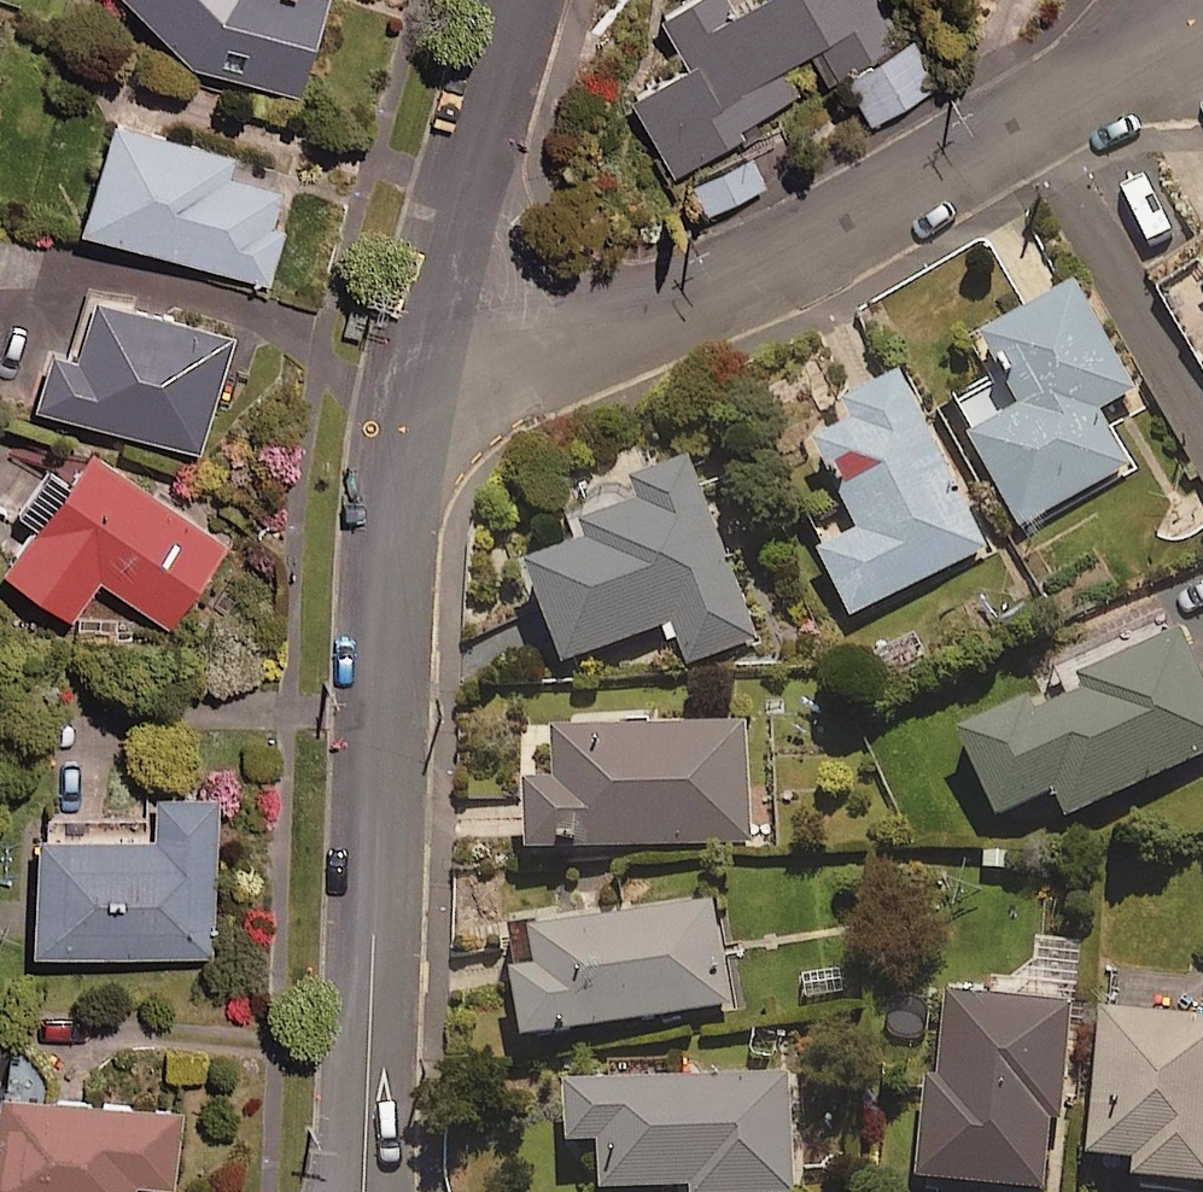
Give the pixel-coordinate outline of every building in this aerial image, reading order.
[(186,55),(296,89),(324,0),(139,0),(186,55)] [(878,0),(745,0),(738,4),(736,0),(674,0),(660,8),(690,61),(631,94),(673,169),(681,165),(705,207),(763,175),(735,125),(843,65),(871,115),(936,79),(910,32),(899,38),(878,0)] [(277,200),(289,204),(294,188),(225,167),(230,148),(113,113),(80,221),(267,278),(285,219),(272,215),(277,200)] [(1024,405),(973,433),(1023,526),(1132,468),(1100,410),(1136,391),(1078,285),(986,335),(1024,405)] [(232,333),(93,291),(76,350),(51,342),(35,398),(198,446),(232,333)] [(812,440),(832,480),(845,474),(855,494),(842,501),(858,532),(821,550),(855,617),(989,549),(900,373),(833,407),(842,425),(812,440)] [(48,459),(15,505),(31,516),(0,559),(0,562),(70,611),(97,572),(166,622),(227,538),(87,438),(64,470),(48,459)] [(567,663),(660,628),(665,642),(679,637),(690,665),(757,639),(688,461),(636,481),(644,502),(583,525),(589,543),(530,566),(567,663)] [(999,822),(1055,796),(1066,820),(1202,757),(1202,676),(1183,632),(959,734),(999,822)] [(747,723),(557,728),(559,783),(529,784),(530,848),(750,843),(747,723)] [(216,791),(149,789),(148,825),(39,822),(36,946),(212,951),(216,791)] [(731,1006),(715,903),(533,932),(539,970),(515,974),(526,1039),(731,1006)] [(922,1186),(1047,1188),(1048,1123),(1066,1124),(1067,994),(944,993),(943,1080),(924,1080),(922,1186)] [(1093,1161),(1137,1162),(1137,1182),(1202,1185),(1202,1018),(1098,1015),(1093,1161)] [(791,1075),(568,1087),(570,1144),(596,1143),(599,1191),(631,1191),(692,1191),(797,1191),(791,1075)] [(0,1090),(0,1191),(134,1191),(135,1182),(173,1186),(181,1109),(0,1090)]
